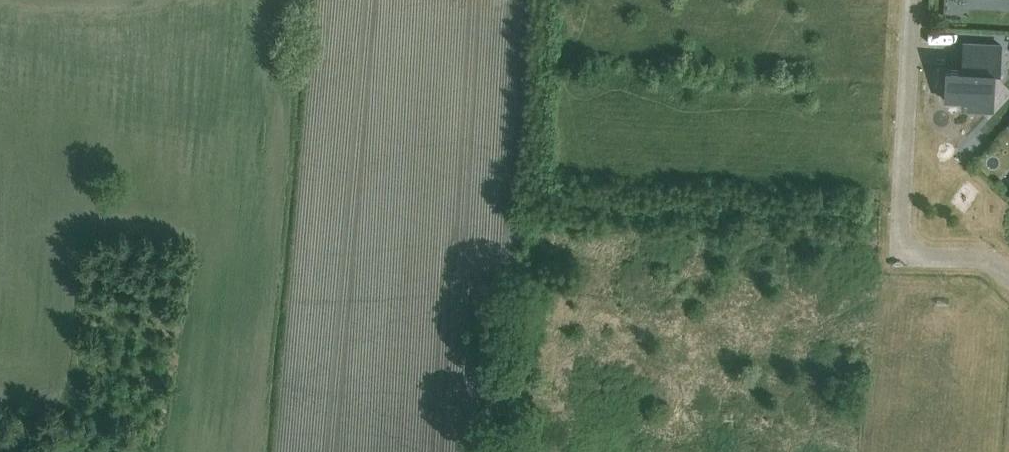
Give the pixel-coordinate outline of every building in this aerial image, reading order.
[(947,69),(945,100),(963,101),(963,109),(993,111),(995,72),(1000,72),(1001,45),(964,43),(963,69),(947,69)]
